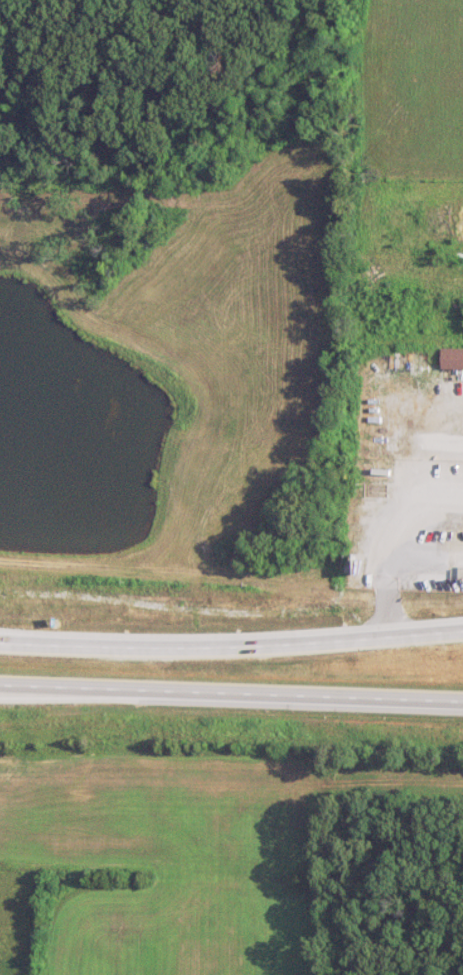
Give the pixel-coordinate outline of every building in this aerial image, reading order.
[(444,348),(444,369),(462,369),(462,349),(444,348)]
